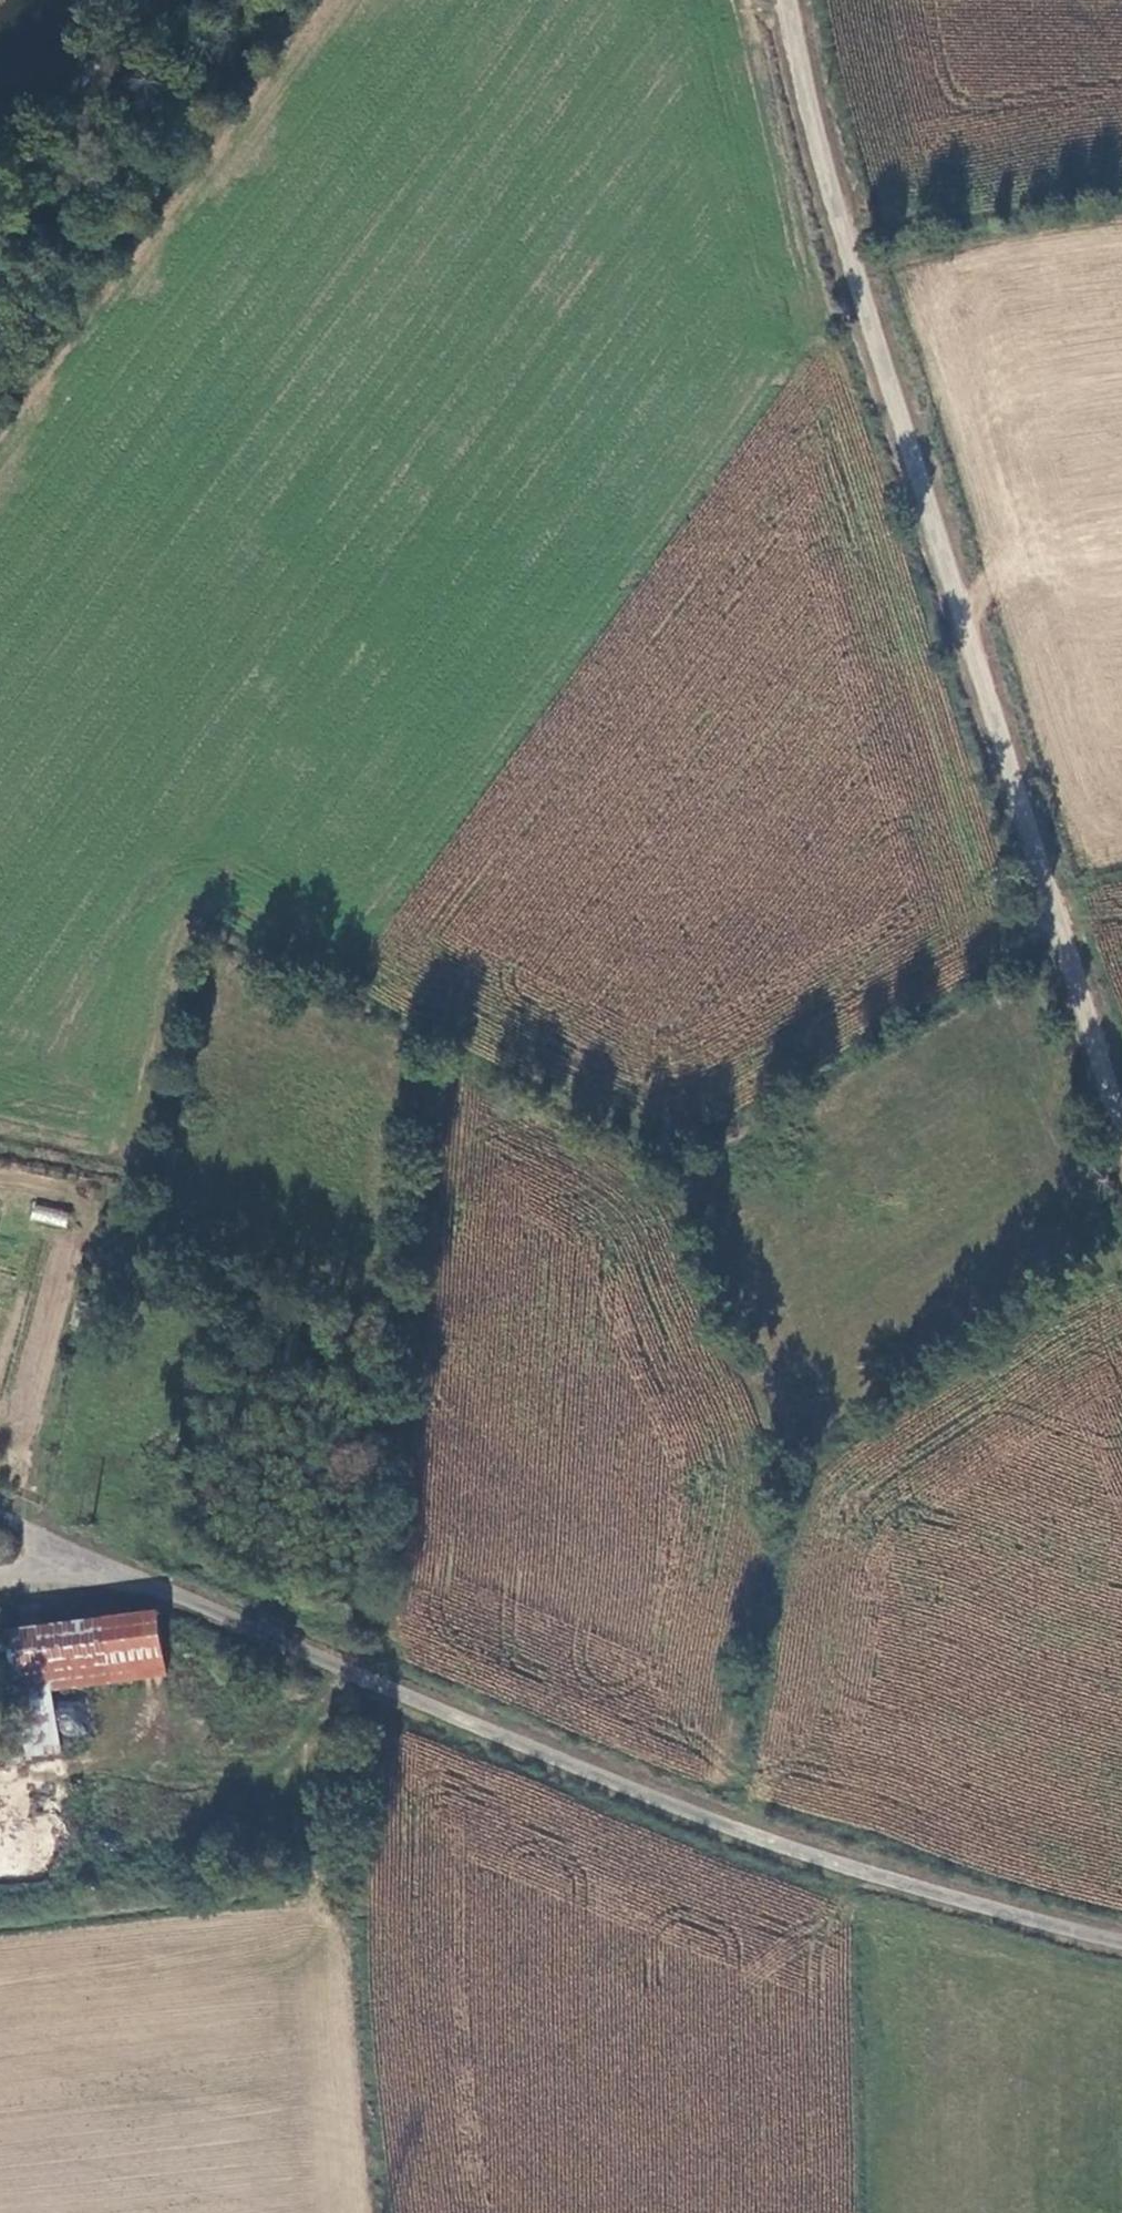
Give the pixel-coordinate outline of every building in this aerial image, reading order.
[(30,1221),(66,1226),(69,1210),(33,1205),(30,1221)] [(157,1670),(152,1608),(4,1624),(11,1687),(42,1684),(157,1670)] [(11,1687),(17,1750),(47,1747),(42,1684),(11,1687)]
